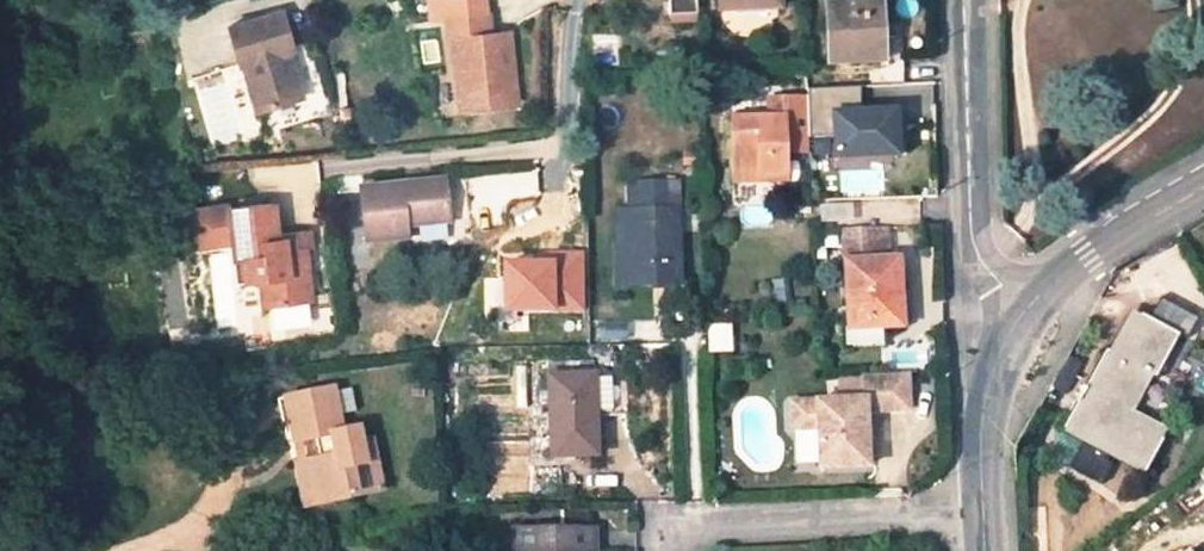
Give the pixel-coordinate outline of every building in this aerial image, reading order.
[(695,14),(695,0),(667,0),(668,15),(695,14)] [(720,9),(778,6),(778,0),(719,0),(720,9)] [(827,5),(829,60),(881,58),(879,3),(827,5)] [(295,50),(286,19),(284,10),(230,25),(242,64),(246,64),(259,112),(305,99),(296,65),(289,60),(286,52),(295,50)] [(477,71),(482,105),(521,100),(510,29),(492,32),(489,13),(455,18),(458,38),(463,37),(468,73),(477,71)] [(474,107),(482,105),(477,71),(468,73),(474,107)] [(807,87),(807,98),(809,140),(827,139),(827,156),(900,157),(897,101),(858,101),(858,85),(807,87)] [(734,121),(735,165),(762,164),(762,169),(785,169),(785,152),(809,151),(809,140),(807,98),(784,99),(785,121),(770,121),(734,121)] [(784,99),(770,99),(770,121),(785,121),(784,99)] [(681,114),(681,126),(692,126),(693,114),(681,114)] [(735,165),(734,178),(785,177),(785,169),(762,169),(762,164),(735,165)] [(361,191),(367,240),(406,235),(405,225),(448,220),(444,181),(361,191)] [(629,209),(631,285),(681,283),(679,182),(644,183),(644,197),(631,198),(632,209),(629,209)] [(644,183),(631,183),(631,198),(644,197),(644,183)] [(689,188),(689,204),(698,204),(698,188),(689,188)] [(247,261),(248,282),(261,281),(265,307),(313,301),(308,250),(296,250),(295,240),(280,241),(277,206),(234,210),(234,208),(195,211),(199,247),(238,243),(240,261),(247,261)] [(844,227),(849,327),(900,325),(897,259),(876,261),(875,226),(844,227)] [(1178,250),(1165,257),(1175,274),(1187,267),(1178,250)] [(1106,350),(1064,430),(1145,473),(1163,440),(1122,418),(1146,374),(1154,378),(1157,380),(1180,337),(1141,315),(1118,357),(1106,350)] [(819,429),(821,469),(869,467),(866,412),(909,410),(907,373),(863,375),(864,399),(792,404),(793,431),(819,429)] [(1163,440),(1168,430),(1136,412),(1154,378),(1146,374),(1122,418),(1163,440)] [(550,377),(553,456),(596,454),(595,411),(594,375),(550,377)] [(632,408),(631,375),(594,377),(595,411),(632,408)] [(311,459),(321,502),(358,495),(352,466),(377,461),(372,439),(363,441),(345,445),(342,431),(333,388),(292,397),(296,420),(288,422),(293,444),(323,438),(326,456),(311,459)] [(292,397),(278,400),(282,423),(288,422),(296,420),(292,397)] [(363,441),(360,428),(342,431),(345,445),(363,441)] [(296,463),(305,506),(321,502),(311,459),(296,463)] [(358,495),(382,489),(377,461),(352,466),(358,495)] [(514,527),(514,550),(595,550),(595,527),(514,527)]
